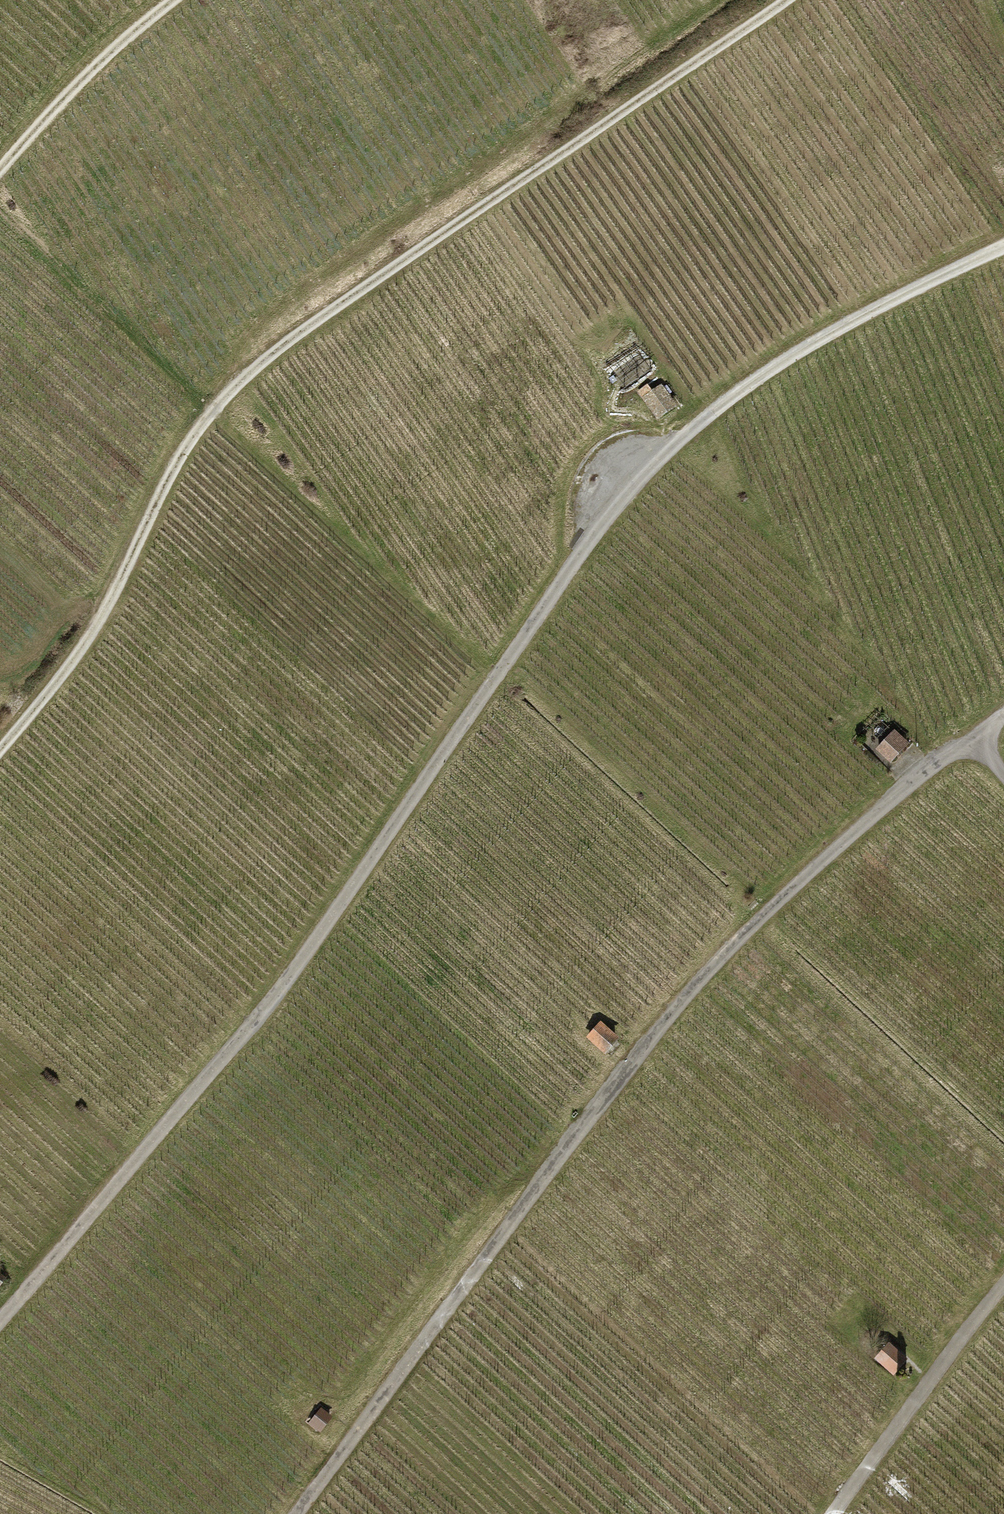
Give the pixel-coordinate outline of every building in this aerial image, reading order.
[(660,419),(680,403),(663,382),(643,397),(660,419)] [(912,745),(895,731),(875,751),(891,766),(912,745)] [(620,1042),(600,1021),(587,1040),(606,1058),(620,1042)] [(909,1363),(889,1345),(873,1362),(894,1380),(909,1363)] [(325,1408),(315,1421),(327,1433),(337,1421),(325,1408)]
